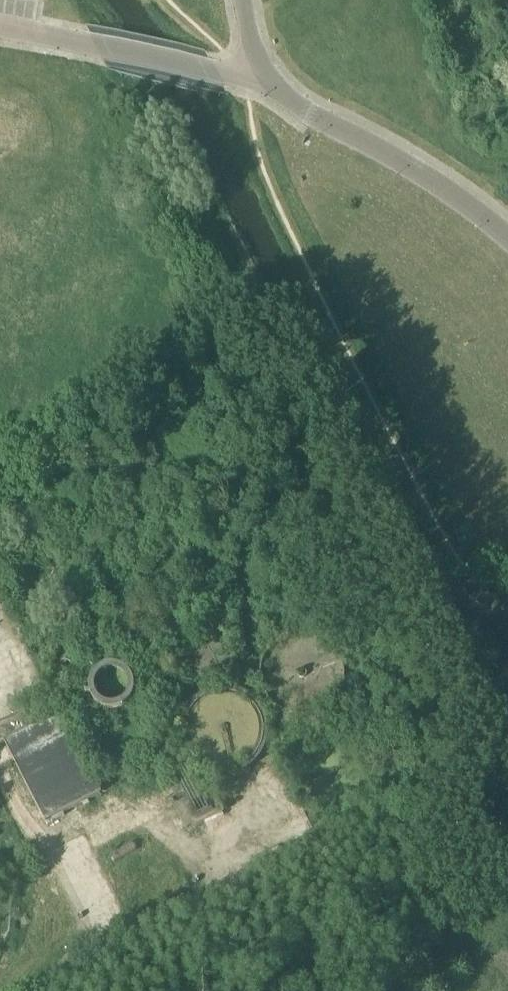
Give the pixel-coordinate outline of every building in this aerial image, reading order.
[(61,717),(6,745),(46,823),(101,795),(61,717)] [(188,832),(223,814),(211,790),(176,808),(188,832)]
